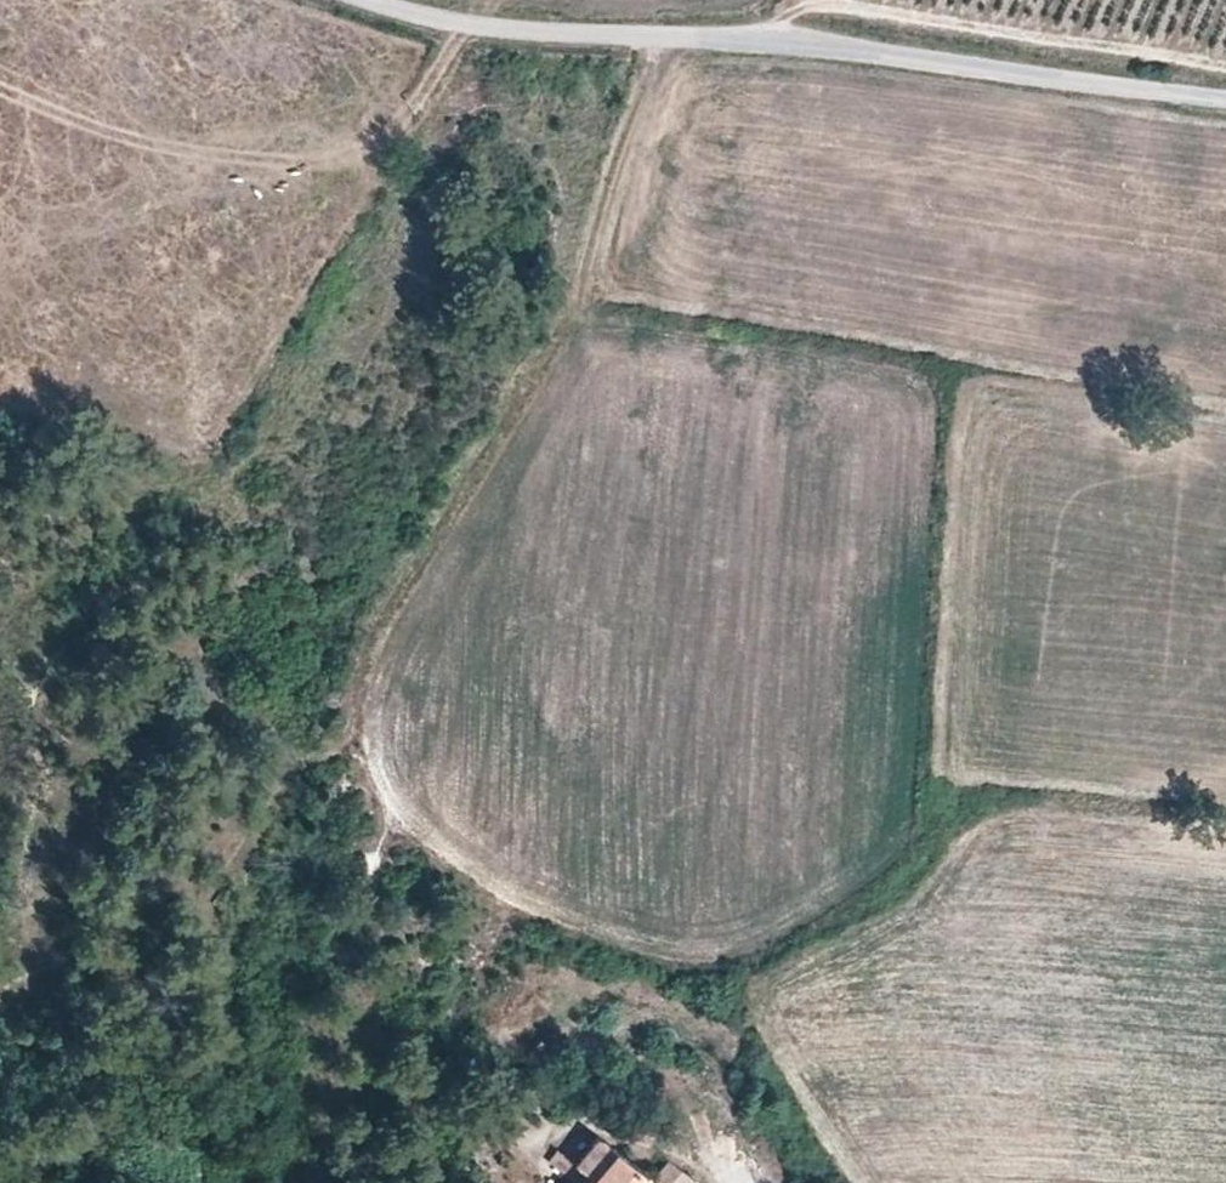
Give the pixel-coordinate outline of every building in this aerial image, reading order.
[(691,1177),(667,1159),(653,1178),(598,1136),(576,1164),(592,1176),(586,1182),(686,1182),(691,1177)] [(576,1164),(558,1150),(550,1161),(573,1180),(570,1182),(586,1182),(592,1176),(576,1164)]
